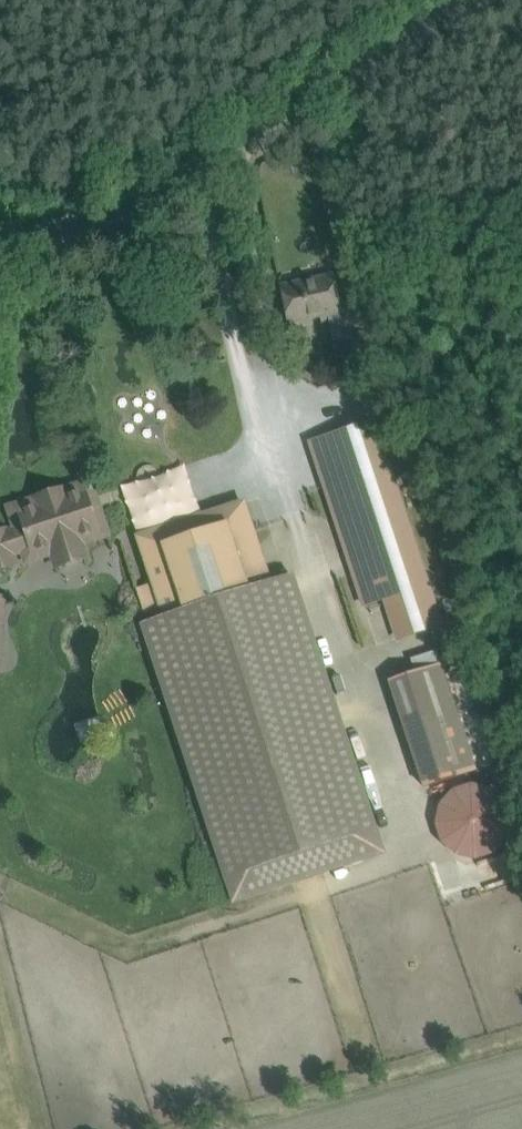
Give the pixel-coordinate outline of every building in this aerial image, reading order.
[(341,318),(337,297),(333,275),(281,286),(289,323),(321,316),(322,322),(341,318)] [(366,318),(346,323),(359,385),(379,381),(366,318)] [(376,419),(308,442),(325,495),(362,607),(382,601),(396,642),(443,626),(393,473),(376,419)] [(96,529),(86,495),(67,501),(66,498),(40,506),(41,509),(22,515),(26,527),(7,533),(6,531),(0,533),(0,567),(14,563),(12,554),(31,548),(32,550),(96,529)] [(271,579),(245,498),(134,534),(161,615),(139,622),(230,904),(386,853),(295,571),(271,579)] [(436,650),(410,658),(415,672),(420,671),(440,664),(436,650)] [(461,658),(388,681),(422,786),(491,762),(461,658)] [(440,805),(436,824),(442,843),(456,856),(475,860),(494,854),(506,839),(510,820),(504,802),(490,789),(471,785),(453,791),(440,805)]
